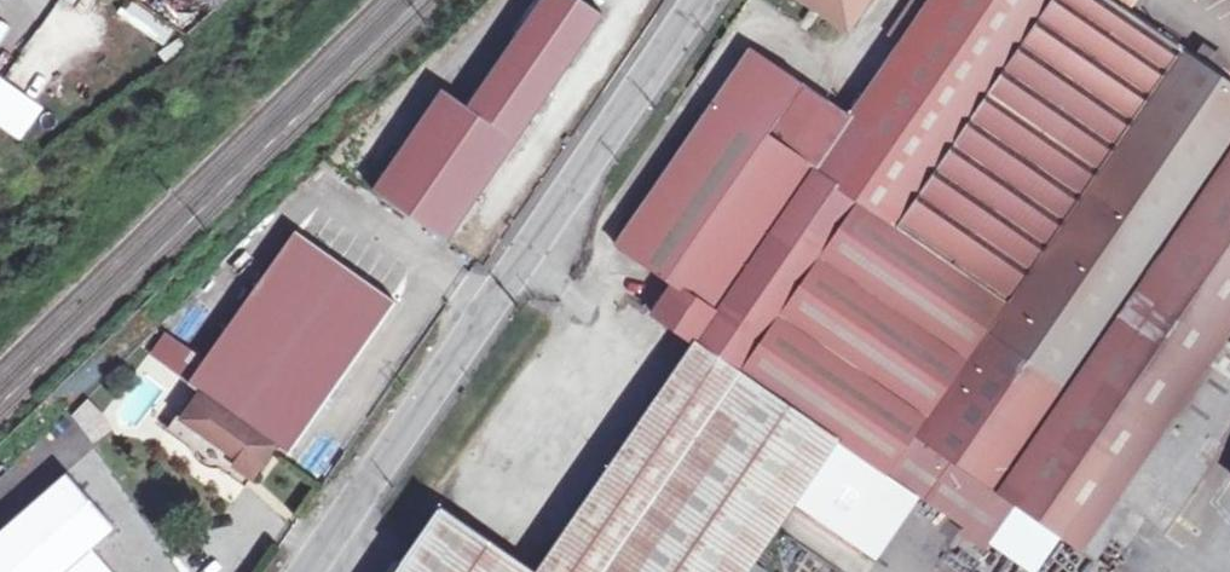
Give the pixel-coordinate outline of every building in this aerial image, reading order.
[(367,191),(444,245),(599,18),(572,0),(536,0),(465,112),(434,92),(367,191)] [(1079,552),(1127,482),(1229,335),(1229,93),(1095,0),(913,0),(899,20),(911,29),(858,106),(751,38),(615,243),(679,285),(653,322),(690,346),(662,386),(535,571),(758,571),(750,566),(790,510),(858,557),(903,487),(989,544),(1012,506),(1079,552)] [(840,33),(863,0),(788,0),(840,33)] [(164,47),(177,30),(136,1),(124,18),(164,47)] [(200,398),(182,424),(194,432),(183,449),(227,479),(234,469),(250,481),(273,449),(288,459),(394,306),(292,235),(186,388),(200,398)] [(1174,517),(1229,436),(1229,335),(1127,482),(1174,517)] [(182,424),(171,440),(183,449),(194,432),(182,424)] [(234,469),(227,479),(243,491),(250,481),(234,469)] [(0,533),(0,571),(107,571),(90,552),(113,532),(65,476),(0,533)] [(432,512),(391,571),(521,571),(432,512)] [(936,571),(974,571),(936,543),(922,561),(936,571)]
